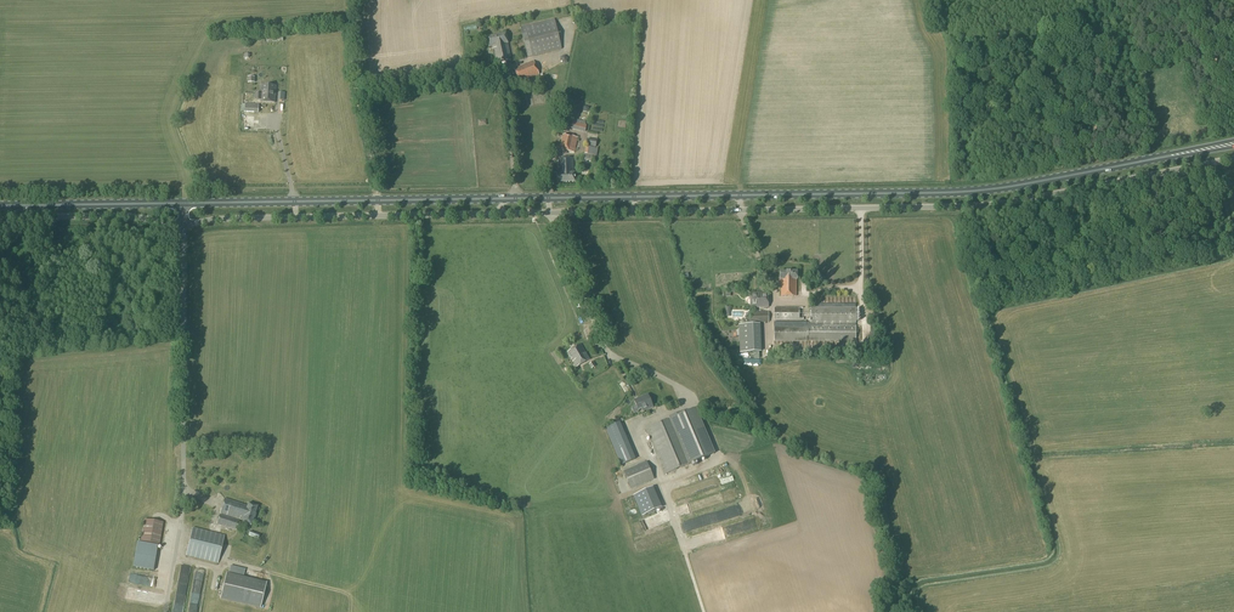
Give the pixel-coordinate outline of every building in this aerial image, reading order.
[(527,57),(562,49),(555,20),(520,28),(527,57)] [(508,44),(506,34),(487,38),(489,48),(493,47),(497,64),(511,61),(508,44)] [(519,83),(539,75),(534,61),(514,69),(519,83)] [(545,90),(551,88),(546,75),(540,78),(545,90)] [(275,103),(276,86),(262,86),(261,94),(255,94),(255,100),(261,101),(261,102),(275,103)] [(258,113),(259,105),(242,104),(242,112),(245,112),(258,113)] [(574,153),(578,138),(563,135),(560,149),(574,153)] [(596,148),(597,140),(587,139),(586,147),(585,146),(584,154),(597,156),(598,149),(596,148)] [(573,173),(573,159),(558,159),(559,174),(557,174),(558,183),(575,182),(575,173),(573,173)] [(797,280),(797,272),(780,272),(780,280),(781,280),(781,297),(796,296),(796,280),(797,280)] [(750,308),(768,308),(768,293),(750,293),(750,308)] [(774,341),(821,341),(856,342),(856,323),(856,308),(811,308),(811,323),(774,322),(774,341)] [(803,321),(803,308),(774,308),(774,321),(803,321)] [(751,323),(769,322),(768,313),(751,313),(751,323)] [(740,353),(761,352),(760,324),(738,325),(740,353)] [(584,331),(589,339),(596,335),(591,327),(584,331)] [(575,367),(589,360),(580,345),(567,353),(575,367)] [(646,411),(653,407),(648,395),(634,401),(638,411),(644,408),(646,411)] [(714,454),(695,409),(684,414),(683,412),(670,417),(670,419),(646,430),(665,475),(714,454)] [(622,465),(635,459),(619,423),(606,429),(622,465)] [(631,489),(654,479),(647,462),(624,472),(631,489)] [(724,479),(716,482),(718,488),(726,485),(724,479)] [(247,506),(224,499),(220,513),(243,521),(242,523),(243,523),(243,525),(245,525),(246,524),(251,526),(257,507),(248,504),(247,506)] [(236,531),(239,521),(219,515),(216,525),(236,531)] [(159,545),(163,523),(145,520),(141,542),(159,545)] [(750,521),(737,524),(729,529),(725,530),(727,533),(717,539),(739,534),(743,533),(748,530),(752,529),(751,526),(750,521)] [(218,563),(224,536),(193,529),(186,555),(218,563)] [(260,608),(266,584),(226,574),(220,598),(260,608)]
